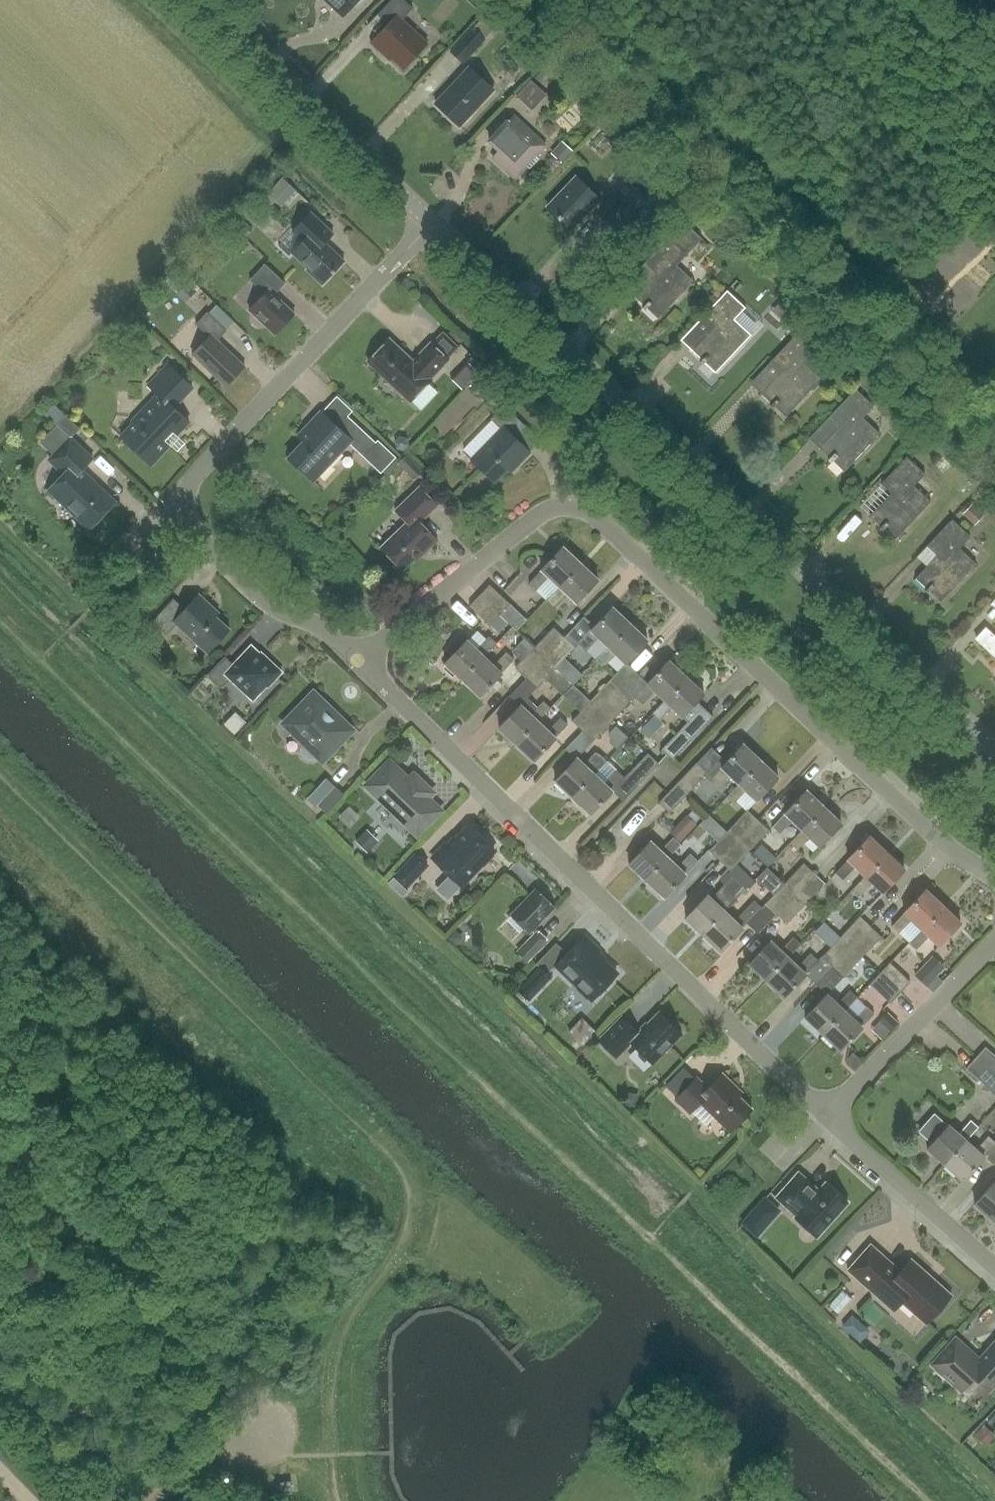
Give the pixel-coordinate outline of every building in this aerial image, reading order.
[(361,0),(315,0),(339,23),(361,0)] [(426,49),(400,26),(413,12),(400,0),(393,0),(371,24),(381,33),(370,45),(402,75),(426,49)] [(462,62),(501,22),(487,8),(478,17),(481,20),(451,51),(462,62)] [(458,133),(490,99),(464,74),(432,108),(458,133)] [(513,101),(529,115),(544,99),(528,85),(513,101)] [(514,182),(544,151),(511,120),(488,145),(498,155),(492,161),(514,182)] [(562,163),(573,151),(562,141),(551,153),(562,163)] [(282,207),(296,191),(283,179),(269,195),(282,207)] [(605,225),(622,206),(612,197),(602,208),(573,182),(547,211),(570,232),(590,211),(605,225)] [(324,285),(345,262),(325,244),(334,234),(310,212),(293,231),(302,241),(293,251),(310,267),(308,270),(324,285)] [(677,267),(700,241),(682,224),(643,266),(653,275),(632,298),(658,322),(694,283),(677,267)] [(274,336),(293,316),(273,296),(284,285),(264,265),(249,281),(263,295),(248,311),(274,336)] [(715,376),(751,337),(734,322),(745,310),(727,293),(702,321),(712,330),(690,353),(715,376)] [(224,387),(243,366),(217,341),(226,332),(207,313),(194,327),(207,338),(190,356),(224,387)] [(780,371),(757,395),(781,418),(817,379),(803,366),(828,339),(814,326),(805,327),(797,336),(772,363),(780,371)] [(390,339),(369,362),(411,401),(449,360),(448,359),(459,347),(442,332),(431,344),(431,343),(414,362),(390,339)] [(462,389),(478,372),(467,361),(451,378),(462,389)] [(165,441),(173,432),(177,436),(189,423),(174,408),(193,389),(169,366),(149,386),(158,395),(132,421),(135,423),(121,437),(151,466),(170,446),(165,441)] [(842,472),(876,435),(861,421),(873,409),(854,391),(829,417),(840,427),(818,450),(842,472)] [(494,483),(507,469),(511,473),(530,453),(515,439),(526,428),(504,407),(491,420),(501,429),(471,460),(494,483)] [(385,474),(398,461),(378,441),(376,443),(347,416),(337,426),(322,412),(298,436),(304,442),(289,458),(313,482),(350,443),(382,474),(383,472),(385,474)] [(79,430),(65,417),(40,443),(53,455),(49,459),(64,473),(48,490),(89,530),(115,503),(82,471),(94,459),(72,438),(79,430)] [(414,480),(423,471),(407,455),(398,464),(414,480)] [(896,541),(930,505),(914,490),(926,478),(907,460),(881,488),(890,497),(871,517),(896,541)] [(404,570),(419,555),(420,557),(436,541),(419,524),(437,507),(419,489),(396,511),(408,522),(382,548),(404,570)] [(975,526),(985,515),(972,503),(963,513),(975,526)] [(941,604),(976,567),(960,551),(970,540),(953,523),(930,548),(938,556),(915,580),(941,604)] [(559,587),(581,564),(563,547),(541,570),(542,571),(529,584),(537,591),(549,578),(559,587)] [(559,587),(547,600),(554,607),(566,594),(576,603),(599,580),(581,564),(559,587)] [(480,596),(500,615),(501,614),(513,626),(520,618),(508,606),(510,604),(490,585),(480,596)] [(208,654),(230,631),(207,610),(210,607),(196,594),(182,609),(173,600),(152,622),(165,635),(175,624),(208,654)] [(499,616),(500,615),(480,596),(470,607),(490,626),(499,634),(508,623),(499,616)] [(608,647),(630,624),(613,608),(591,631),(579,645),(586,651),(599,638),(608,647)] [(608,647),(596,661),(603,668),(616,654),(626,664),(648,641),(630,624),(608,647)] [(545,658),(564,637),(554,627),(540,642),(523,625),(517,631),(524,637),(545,658)] [(985,628),(974,640),(994,659),(994,637),(985,628)] [(485,657),(497,644),(490,637),(477,650),(467,641),(445,664),(463,681),(485,657)] [(511,651),(522,661),(516,668),(526,678),(545,658),(524,637),(511,651)] [(545,658),(556,668),(575,647),(564,637),(545,658)] [(251,647),(234,665),(225,657),(208,675),(221,688),(230,679),(253,700),(268,684),(269,686),(282,673),(269,660),(267,662),(251,647)] [(485,657),(463,681),(480,697),(502,674),(502,673),(514,660),(507,653),(494,666),(485,657)] [(537,688),(556,668),(545,658),(526,678),(537,688)] [(665,700),(687,677),(669,661),(647,684),(648,684),(648,685),(635,698),(643,704),(655,691),(665,700)] [(602,711),(636,674),(626,664),(610,681),(591,701),(602,711)] [(632,701),(635,698),(648,685),(636,674),(602,711),(613,721),(632,701)] [(673,760),(714,717),(697,702),(704,694),(687,677),(665,700),(652,714),(660,721),(672,708),(688,722),(662,750),(673,760)] [(326,757),(349,734),(338,724),(343,718),(327,702),(325,704),(313,693),(284,724),(304,744),(302,747),(301,751),(302,754),(304,758),(307,760),(311,760),(315,759),(318,757),(322,753),(326,757)] [(539,722),(542,718),(551,708),(544,701),(531,715),(521,705),(499,728),(517,745),(539,722)] [(583,731),(602,711),(591,701),(572,721),(583,731)] [(244,728),(256,715),(244,703),(232,715),(244,728)] [(593,741),(613,721),(602,711),(583,731),(593,741)] [(539,722),(517,745),(534,762),(556,738),(568,725),(561,718),(548,731),(539,722)] [(621,725),(610,737),(621,747),(632,734),(621,725)] [(739,784),(761,761),(743,744),(722,768),(716,762),(709,769),(715,775),(710,781),(717,788),(729,775),(739,784)] [(659,764),(652,758),(648,754),(629,774),(639,785),(659,764)] [(573,798),(608,762),(600,755),(588,768),(578,758),(556,782),(573,798)] [(413,785),(388,761),(364,785),(416,835),(440,811),(426,798),(432,793),(430,792),(430,788),(422,781),(419,781),(418,779),(413,785)] [(739,784),(727,797),(735,804),(746,791),(757,801),(779,778),(761,761),(739,784)] [(678,783),(689,793),(708,773),(697,763),(678,783)] [(595,775),(573,798),(591,815),(625,778),(618,771),(605,784),(595,775)] [(324,813),(342,795),(324,777),(306,795),(324,813)] [(670,813),(689,793),(678,783),(659,803),(670,813)] [(802,830),(824,807),(807,790),(785,814),(773,827),(780,834),(793,821),(802,830)] [(802,830),(790,843),(797,850),(810,837),(820,847),(842,823),(824,807),(802,830)] [(687,815),(671,832),(681,842),(697,824),(695,823),(700,818),(693,811),(688,816),(687,815)] [(739,841),(758,821),(748,811),(729,831),(739,841)] [(739,841),(750,851),(769,831),(758,821),(739,841)] [(495,851),(469,826),(449,847),(446,844),(432,859),(462,886),(495,851)] [(367,852),(379,841),(367,829),(356,841),(367,852)] [(720,861),(739,841),(729,831),(710,851),(720,861)] [(865,876),(887,853),(870,836),(848,860),(836,873),(843,880),(856,867),(865,876)] [(669,858),(673,854),(681,845),(674,838),(661,851),(651,842),(629,865),(647,882),(669,858)] [(731,871),(750,851),(739,841),(720,861),(731,871)] [(392,874),(404,886),(406,887),(427,864),(413,851),(392,874)] [(905,870),(887,853),(853,889),(860,896),(873,883),(883,893),(905,870)] [(669,858),(647,882),(664,898),(686,875),(686,874),(698,861),(691,854),(678,868),(669,858)] [(796,894),(815,874),(804,864),(785,884),(796,894)] [(704,935),(725,912),(753,883),(739,870),(716,894),(720,903),(718,905),(708,895),(686,918),(704,935)] [(796,894),(806,904),(825,884),(815,874),(796,894)] [(777,914),(796,894),(785,884),(766,904),(777,914)] [(536,889),(510,915),(530,934),(555,908),(536,889)] [(922,930),(944,906),(926,890),(892,926),(899,933),(912,920),(922,930)] [(787,924),(806,904),(796,894),(777,914),(787,924)] [(944,906),(909,943),(917,950),(929,937),(939,946),(961,923),(944,906)] [(725,912),(704,935),(721,951),(743,928),(742,928),(755,915),(747,908),(735,921),(725,912)] [(852,947),(871,927),(860,917),(841,937),(852,947)] [(852,947),(863,957),(882,937),(871,927),(852,947)] [(536,930),(515,952),(526,963),(547,941),(536,930)] [(596,954),(599,950),(585,937),(557,966),(592,1000),(617,974),(596,954)] [(833,967),(852,947),(841,937),(822,957),(833,967)] [(767,981),(789,958),(801,945),(794,938),(781,951),(771,941),(749,964),(767,981)] [(844,977),(863,957),(852,947),(833,967),(844,977)] [(919,974),(935,987),(953,966),(937,952),(919,974)] [(789,958),(767,981),(784,998),(806,974),(818,961),(811,954),(798,967),(789,958)] [(880,974),(901,993),(911,982),(890,963),(880,974)] [(891,1004),(901,993),(880,974),(870,984),(891,1004)] [(823,1034),(845,1011),(857,998),(850,991),(838,1004),(828,994),(806,1018),(823,1034)] [(855,1020),(845,1011),(823,1034),(841,1051),(863,1028),(862,1027),(875,1014),(867,1007),(855,1020)] [(903,1019),(893,1009),(880,1022),(891,1032),(903,1019)] [(627,1021),(603,1045),(616,1058),(631,1043),(653,1064),(683,1034),(660,1012),(639,1033),(627,1021)] [(994,1071),(994,1052),(986,1044),(985,1045),(976,1055),(994,1071)] [(863,1062),(854,1053),(848,1059),(848,1064),(855,1070),(863,1062)] [(994,1077),(994,1071),(976,1055),(967,1065),(988,1084),(994,1077)] [(697,1077),(676,1099),(690,1114),(701,1103),(731,1132),(753,1109),(739,1096),(743,1093),(723,1073),(708,1088),(697,1077)] [(927,1148),(947,1164),(966,1142),(978,1128),(969,1121),(959,1133),(948,1123),(948,1124),(936,1114),(920,1132),(932,1142),(927,1148)] [(994,1143),(987,1137),(976,1150),(966,1142),(947,1164),(966,1181),(986,1158),(993,1164),(994,1162),(994,1141),(994,1143)] [(818,1237),(849,1203),(826,1182),(817,1192),(810,1185),(812,1183),(799,1172),(776,1197),(797,1215),(795,1217),(818,1237)] [(974,1204),(991,1219),(994,1214),(994,1181),(974,1204)] [(871,1244),(848,1270),(894,1311),(902,1302),(927,1324),(953,1295),(912,1259),(901,1271),(871,1244)] [(939,1356),(949,1365),(942,1374),(969,1399),(983,1384),(991,1391),(994,1386),(994,1342),(974,1365),(961,1354),(968,1347),(957,1336),(939,1356)] [(987,1422),(994,1431),(994,1414),(987,1422)] [(291,1481),(280,1483),(281,1495),(293,1493),(291,1481)]
